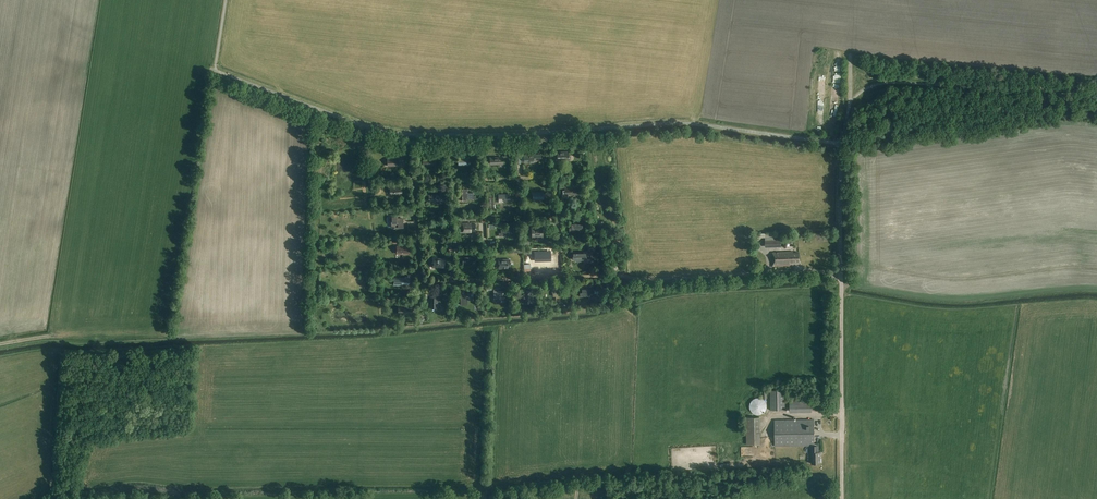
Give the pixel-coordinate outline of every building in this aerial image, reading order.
[(816,93),(817,78),(809,78),(809,93),(816,93)] [(395,162),(399,162),(399,165),(402,165),(402,154),(394,154),(394,159),(388,159),(388,166),(395,166),(395,162)] [(390,187),(390,192),(390,195),(402,194),(402,186),(390,187)] [(563,192),(562,192),(562,198),(567,198),(567,194),(578,193),(577,187),(565,188),(565,190),(563,190),(563,192)] [(462,189),(462,197),(462,201),(466,201),(466,199),(475,199),(475,195),(473,196),(473,192),(467,193),(467,189),(462,189)] [(443,203),(443,201),(445,201),(445,192),(439,192),(439,194),(429,195),(429,200),(435,200),(436,203),(443,203)] [(391,225),(392,225),(392,228),(393,228),(403,228),(403,227),(403,225),(403,222),(398,222),(398,219),(397,215),(391,215),(392,219),(391,219),(391,225)] [(542,227),(531,227),(532,237),(542,237),(542,227)] [(773,237),(765,237),(765,240),(765,244),(769,244),(769,247),(781,247),(781,240),(773,240),(773,237)] [(410,246),(396,246),(396,254),(409,254),(410,246)] [(535,260),(550,260),(550,252),(535,253),(535,260)] [(575,252),(573,252),(573,256),(573,259),(575,259),(576,262),(582,261),(584,258),(586,258),(586,256),(586,252),(575,252)] [(793,253),(793,252),(773,252),(773,266),(790,266),(790,262),(800,262),(799,252),(793,253)] [(476,261),(476,257),(476,255),(472,255),(472,257),(465,257),(465,260),(463,260),(463,264),(472,263),(472,261),(476,261)] [(433,258),(433,267),(444,267),(444,258),(433,258)] [(394,278),(394,282),(394,285),(399,285),(406,284),(408,284),(409,284),(409,281),(409,276),(405,276),(405,278),(394,278)] [(494,289),(494,291),(494,298),(497,298),(497,303),(501,302),(501,300),(504,300),(504,291),(501,291),(498,291),(498,289),(494,289)] [(532,290),(522,290),(522,298),(525,298),(526,302),(533,302),(532,290)] [(430,307),(434,307),(438,307),(438,296),(430,296),(430,307)] [(398,314),(405,314),(412,314),(412,307),(412,306),(403,306),(402,306),(402,304),(398,304),(398,307),(398,314)] [(770,410),(785,410),(785,390),(770,390),(770,410)] [(750,405),(750,406),(750,408),(750,409),(751,410),(752,412),(753,413),(754,413),(755,414),(757,414),(758,415),(760,414),(761,414),(762,413),(764,413),(765,412),(765,410),(766,409),(767,408),(767,406),(767,405),(766,403),(766,402),(765,402),(765,401),(764,400),(763,399),(762,399),(762,398),(761,398),(759,398),(758,398),(756,398),(755,398),(754,399),(752,400),(751,401),(751,402),(750,403),(750,405)] [(811,398),(790,399),(790,412),(812,412),(811,398)] [(760,417),(746,417),(746,444),(760,444),(760,417)] [(811,464),(821,463),(821,452),(817,452),(817,444),(814,444),(814,420),(775,420),(775,446),(812,445),(812,452),(811,452),(811,464)]
